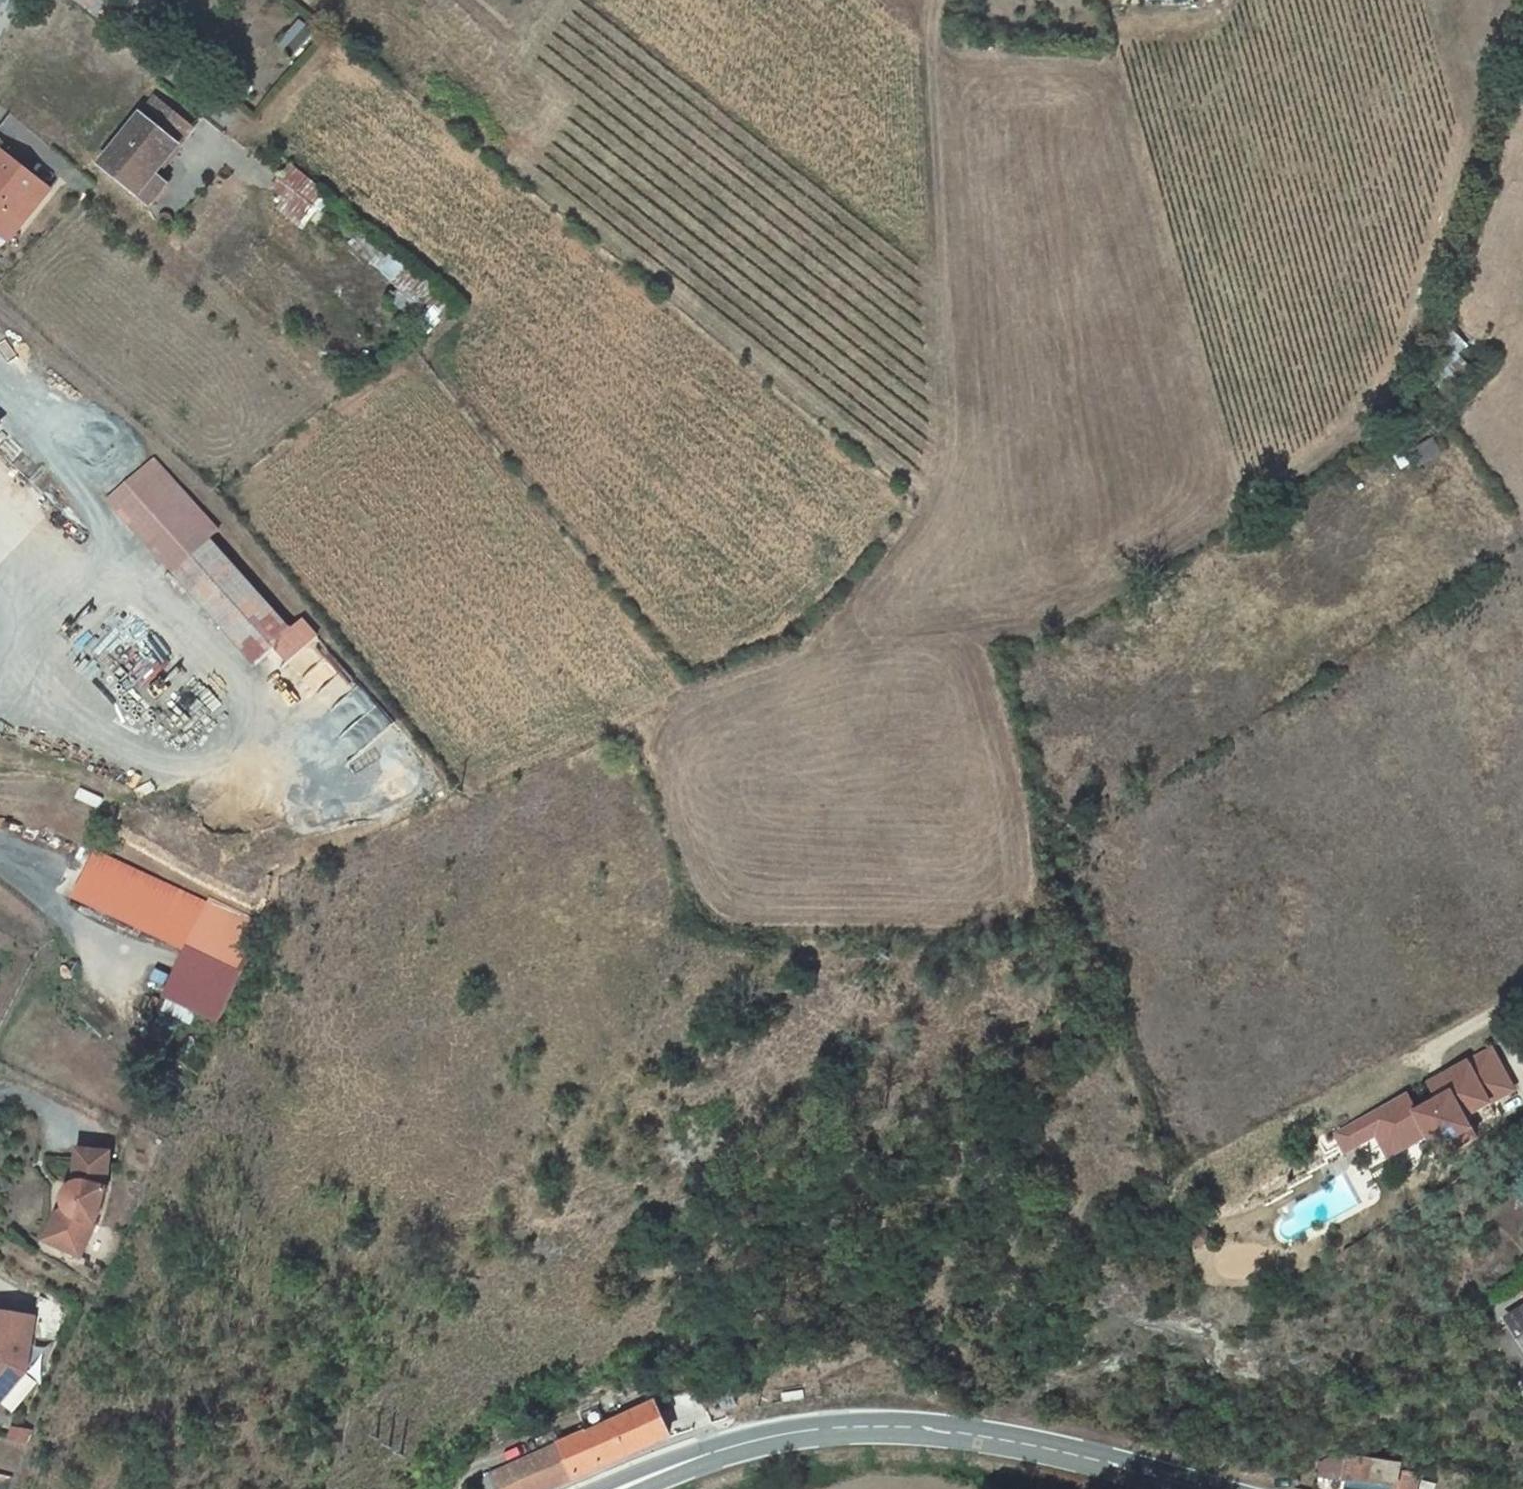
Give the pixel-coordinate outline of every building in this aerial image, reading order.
[(156,96),(140,114),(177,144),(192,126),(156,96)] [(177,144),(140,114),(100,162),(137,192),(153,173),(177,144)] [(0,152),(0,216),(2,213),(18,226),(47,190),(0,152)] [(165,182),(153,173),(137,192),(148,202),(165,182)] [(320,204),(287,177),(269,200),(303,226),(320,204)] [(2,213),(0,216),(0,236),(6,241),(18,226),(2,213)] [(153,460),(107,502),(257,664),(276,646),(290,661),(309,645),(209,537),(217,529),(153,460)] [(377,704),(347,728),(363,748),(393,724),(377,704)] [(163,1001),(219,1028),(268,927),(212,900),(208,909),(96,856),(73,903),(185,956),(163,1001)] [(1428,1081),(1436,1094),(1448,1087),(1444,1080),(1470,1065),(1491,1103),(1515,1090),(1491,1046),(1428,1081)] [(1448,1087),(1436,1094),(1439,1100),(1417,1112),(1406,1093),(1335,1132),(1346,1152),(1377,1134),(1386,1130),(1398,1152),(1429,1135),(1437,1148),(1472,1129),(1466,1117),(1491,1103),(1470,1065),(1444,1080),(1448,1087)] [(1437,1148),(1441,1157),(1477,1138),(1472,1129),(1437,1148)] [(1386,1130),(1377,1134),(1390,1156),(1398,1152),(1386,1130)] [(107,1149),(75,1148),(74,1184),(66,1189),(64,1196),(64,1203),(66,1207),(68,1210),(72,1213),(58,1243),(82,1254),(97,1220),(106,1185),(107,1149)] [(46,1238),(58,1243),(72,1213),(68,1210),(66,1207),(64,1207),(58,1211),(46,1238)] [(1,1403),(26,1372),(31,1336),(56,1339),(63,1306),(37,1295),(34,1316),(0,1311),(0,1402),(1,1403)] [(1475,1308),(1489,1332),(1509,1320),(1505,1315),(1494,1296),(1475,1308)] [(1505,1315),(1509,1320),(1522,1344),(1522,1304),(1505,1315)] [(493,1488),(548,1488),(669,1437),(654,1404),(487,1476),(493,1488)] [(1419,1472),(1400,1468),(1402,1462),(1357,1454),(1357,1456),(1323,1450),(1319,1470),(1347,1475),(1345,1486),(1361,1488),(1415,1488),(1419,1472)]
